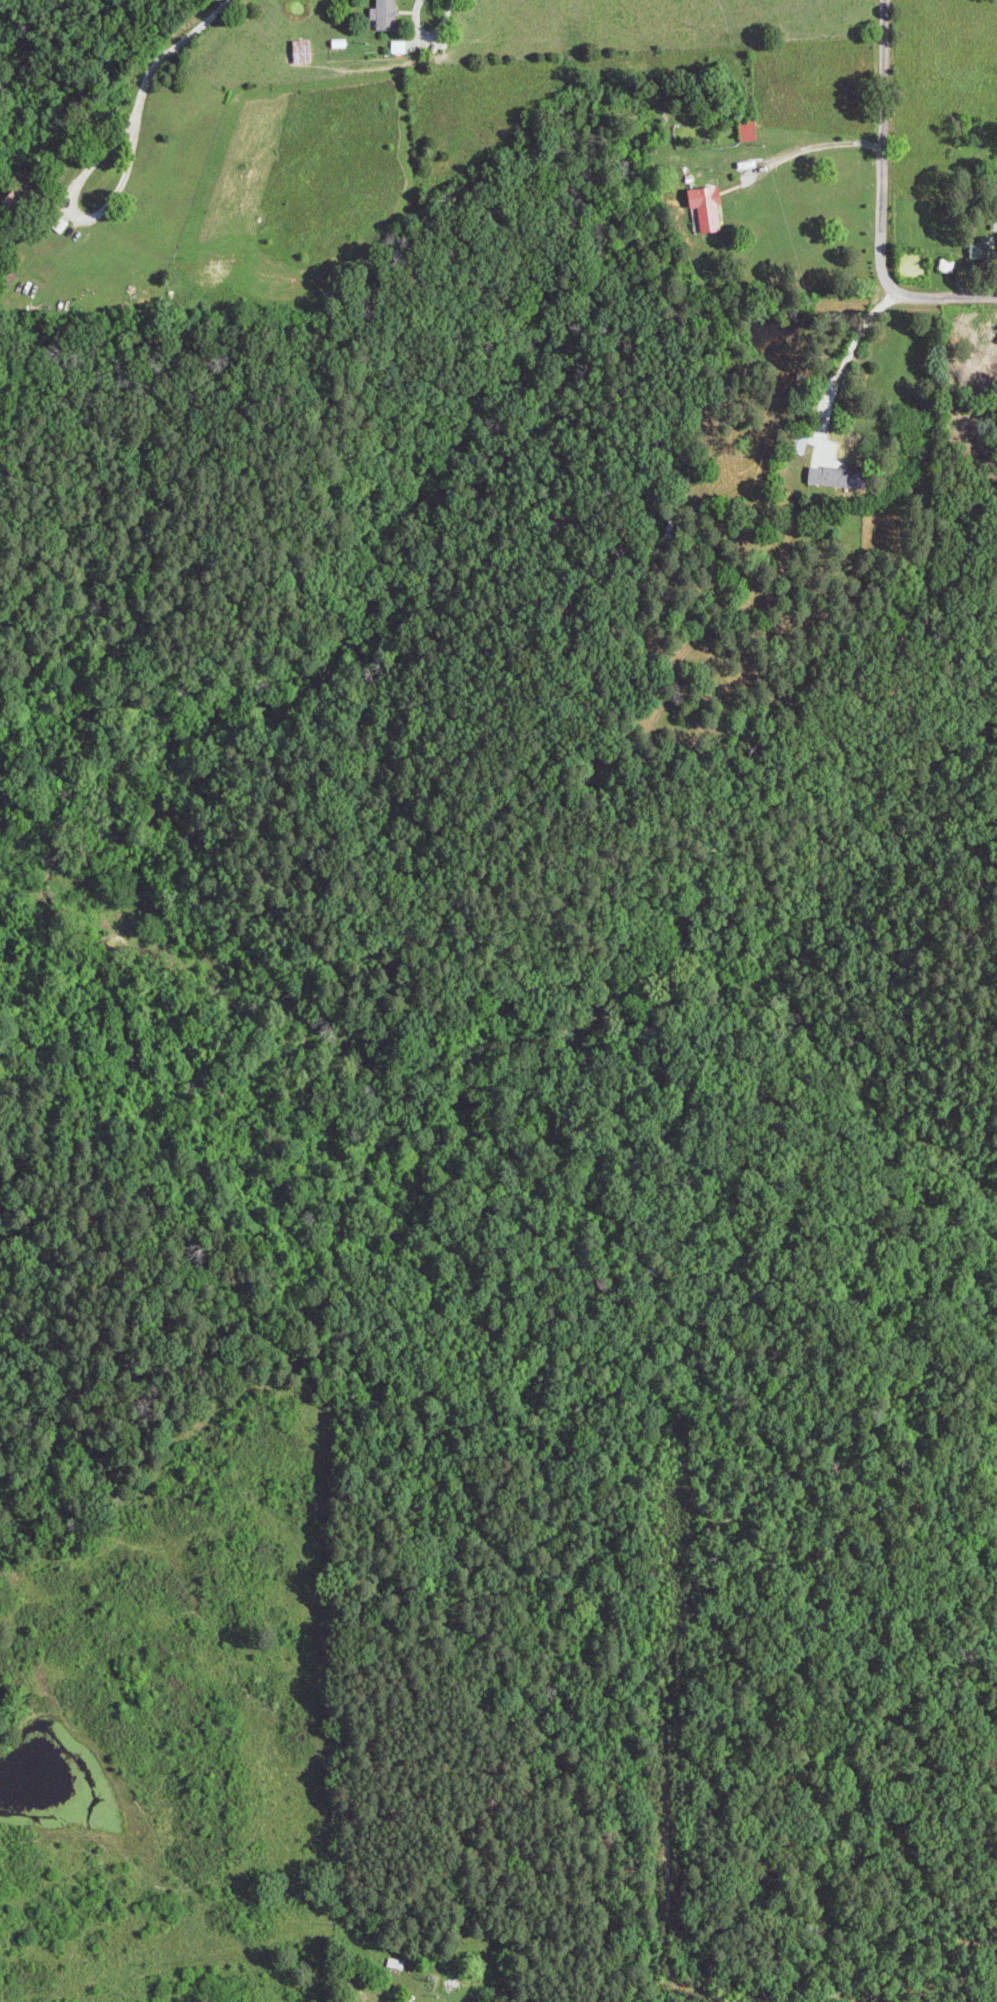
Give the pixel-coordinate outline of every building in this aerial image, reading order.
[(381,8),(375,8),(376,21),(380,20),(380,30),(402,29),(401,0),(381,0),(381,8)] [(396,53),(410,53),(410,41),(396,41),(396,53)] [(723,205),(728,204),(725,185),(694,190),(697,208),(703,207),(706,233),(727,230),(723,205)] [(812,467),(812,485),(873,487),(873,469),(812,467)]
